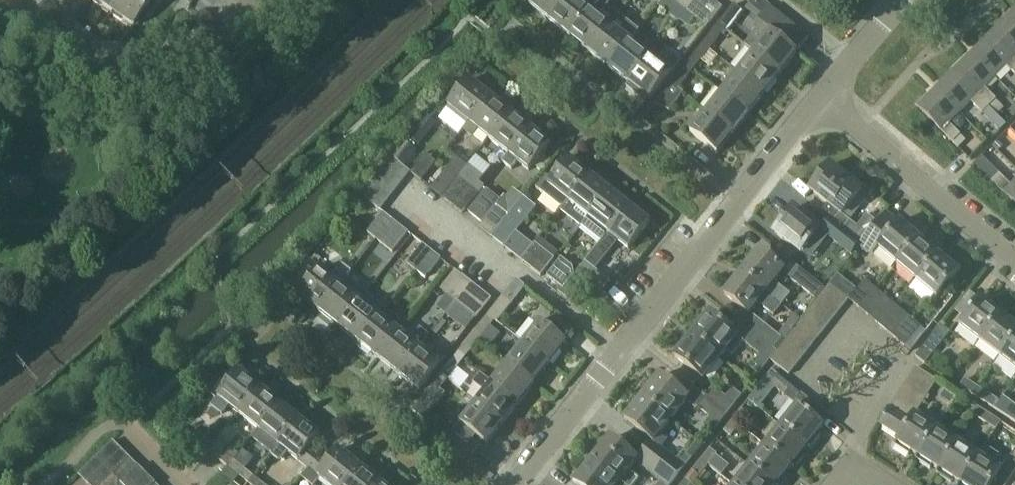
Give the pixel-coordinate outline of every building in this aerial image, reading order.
[(120,0),(92,0),(111,13),(120,0)] [(111,13),(132,27),(150,0),(120,0),(111,13)] [(567,0),(532,0),(529,5),(550,21),(567,0)] [(591,9),(598,0),(583,0),(581,2),(579,0),(567,0),(550,21),(569,37),(591,9)] [(696,0),(681,0),(678,4),(687,11),(696,0)] [(687,11),(696,18),(710,0),(696,0),(687,11)] [(717,24),(724,30),(725,28),(729,31),(744,11),(735,3),(717,24)] [(589,52),(610,25),(591,9),(569,37),(589,52)] [(753,52),(780,72),(806,39),(770,10),(756,28),(765,36),(753,52)] [(1008,18),(990,35),(1014,60),(1014,25),(1008,18)] [(709,49),(724,30),(717,24),(702,43),(709,49)] [(608,68),(630,41),(610,25),(589,52),(608,68)] [(990,35),(972,54),(996,78),(1007,67),(1014,76),(1014,60),(990,35)] [(629,84),(651,57),(630,41),(608,68),(629,84)] [(694,69),(709,49),(702,43),(686,63),(688,65),(694,69)] [(764,92),(780,72),(753,52),(737,71),(764,92)] [(648,99),(679,60),(673,54),(660,64),(651,57),(626,88),(639,99),(642,94),(648,99)] [(985,89),(996,78),(972,54),(954,71),(990,107),(996,100),(985,89)] [(679,90),(694,69),(688,65),(673,84),(679,90)] [(749,112),(764,92),(737,71),(722,91),(749,112)] [(982,114),(990,107),(954,71),(937,88),(962,112),(971,103),(982,114)] [(468,123),(489,97),(468,80),(447,107),(468,123)] [(670,110),(683,94),(670,84),(656,103),(670,110)] [(949,125),(962,112),(937,88),(917,108),(953,144),(960,136),(949,125)] [(733,132),(749,112),(722,91),(706,111),(733,132)] [(488,139),(509,112),(489,97),(468,123),(488,139)] [(996,100),(990,107),(998,115),(1004,109),(996,100)] [(716,153),(733,132),(706,111),(689,132),(716,153)] [(508,154),(529,128),(509,112),(488,139),(508,154)] [(419,145),(435,123),(426,116),(409,137),(419,145)] [(512,168),(517,162),(528,171),(549,144),(529,128),(508,154),(503,160),(512,168)] [(972,157),(987,141),(978,133),(963,149),(972,157)] [(960,136),(953,144),(958,149),(965,141),(960,136)] [(998,141),(993,145),(999,151),(1003,147),(998,141)] [(441,196),(466,164),(456,156),(431,187),(441,196)] [(974,164),(974,165),(982,174),(990,166),(981,157),(974,164)] [(383,167),(402,182),(410,173),(406,169),(395,161),(391,158),(383,167)] [(562,209),(589,175),(568,159),(551,180),(546,176),(536,189),(562,209)] [(841,215),(861,190),(830,165),(810,190),(841,215)] [(395,191),(402,182),(383,167),(376,176),(395,191)] [(480,185),(484,180),(468,167),(458,181),(479,198),(485,189),(480,185)] [(873,167),(867,175),(872,179),(876,179),(880,173),(873,167)] [(597,181),(589,175),(562,209),(561,210),(582,227),(609,191),(612,187),(600,177),(597,181)] [(1010,187),(999,175),(992,183),(1003,194),(1014,206),(1014,182),(1010,187)] [(387,201),(395,191),(376,176),(369,186),(387,201)] [(380,211),(387,201),(369,186),(361,196),(380,211)] [(487,189),(469,212),(482,223),(496,205),(509,215),(523,197),(513,189),(507,196),(505,194),(501,200),(487,189)] [(602,239),(629,206),(609,191),(584,225),(602,239)] [(536,206),(523,197),(492,237),(505,247),(536,206)] [(827,204),(821,213),(833,222),(839,214),(827,204)] [(629,206),(602,239),(587,259),(598,268),(619,242),(627,249),(649,222),(629,206)] [(824,232),(822,230),(794,207),(774,232),(800,253),(813,237),(820,243),(828,234),(848,249),(855,241),(843,231),(832,222),(824,232)] [(378,239),(392,221),(383,214),(369,231),(378,239)] [(864,241),(879,222),(870,215),(859,229),(850,222),(843,231),(855,241),(861,245),(864,241)] [(897,264),(921,236),(901,218),(890,231),(879,222),(864,241),(875,250),(877,247),(897,264)] [(392,221),(378,239),(393,251),(408,233),(392,221)] [(916,281),(941,252),(921,236),(897,264),(916,281)] [(541,278),(553,262),(556,259),(535,243),(521,261),(541,278)] [(417,270),(431,252),(423,245),(409,263),(417,270)] [(773,282),(783,270),(772,261),(759,251),(741,273),(780,304),(788,294),(773,282)] [(431,252),(417,270),(426,277),(440,259),(431,252)] [(941,252),(916,281),(936,297),(960,268),(941,252)] [(564,288),(574,275),(573,267),(561,259),(548,276),(564,288)] [(603,290),(610,282),(585,262),(579,270),(603,290)] [(320,312),(341,285),(353,270),(344,263),(331,278),(313,263),(291,290),(320,312)] [(798,268),(791,277),(815,296),(822,287),(819,285),(798,268)] [(457,301),(471,283),(457,272),(443,290),(457,301)] [(773,314),(780,304),(741,273),(724,294),(748,312),(757,301),(773,314)] [(489,316),(496,321),(524,287),(516,280),(497,303),(488,315),(489,316)] [(856,307),(872,288),(865,282),(849,300),(856,307)] [(471,283),(457,301),(477,318),(492,299),(480,290),(479,290),(471,283)] [(339,328),(361,302),(341,285),(320,312),(339,328)] [(822,294),(840,309),(847,299),(829,285),(822,294)] [(866,314),(881,296),(872,288),(856,307),(866,314)] [(832,318),(840,309),(822,294),(814,304),(832,318)] [(875,322),(891,304),(881,296),(866,314),(875,322)] [(980,342),(1004,312),(983,296),(959,326),(980,342)] [(358,343),(380,316),(361,302),(339,328),(358,343)] [(825,327),(832,318),(814,304),(807,313),(825,327)] [(885,330),(900,312),(891,304),(875,322),(885,330)] [(900,312),(885,330),(904,346),(919,327),(900,312)] [(1014,339),(1014,320),(1004,312),(980,342),(1000,357),(1014,339)] [(817,337),(825,327),(807,313),(799,323),(817,337)] [(730,353),(740,340),(729,331),(709,314),(691,336),(719,358),(723,354),(726,349),(730,353)] [(378,359),(400,332),(380,316),(358,343),(378,359)] [(480,341),(496,321),(489,316),(474,335),(480,341)] [(772,349),(780,337),(758,317),(748,328),(772,349)] [(523,343),(550,364),(566,344),(564,342),(574,331),(558,318),(549,330),(539,322),(523,343)] [(810,346),(817,337),(799,323),(792,332),(810,346)] [(924,364),(950,332),(941,325),(915,357),(924,364)] [(398,375),(419,348),(429,336),(421,329),(411,341),(400,332),(378,359),(398,375)] [(802,356),(810,346),(792,332),(784,341),(802,356)] [(464,360),(480,341),(474,335),(473,335),(458,354),(464,360)] [(755,335),(747,345),(761,356),(755,363),(763,369),(769,360),(776,352),(772,349),(755,335)] [(702,379),(719,358),(691,336),(674,357),(702,379)] [(1000,357),(1014,369),(1014,339),(1000,357)] [(795,365),(802,356),(784,341),(777,351),(795,365)] [(534,384),(550,364),(523,343),(507,362),(534,384)] [(419,348),(398,375),(418,390),(439,363),(419,348)] [(787,374),(795,365),(777,351),(776,352),(769,360),(787,374)] [(449,379),(464,360),(458,354),(443,374),(449,379)] [(519,403),(534,384),(507,362),(492,382),(519,403)] [(908,378),(929,391),(935,381),(914,367),(908,378)] [(223,412),(228,406),(238,414),(259,387),(238,370),(212,403),(223,412)] [(783,396),(790,386),(771,370),(763,380),(783,396)] [(519,403),(492,382),(481,373),(474,382),(485,391),(477,401),(503,422),(519,403)] [(432,399),(449,379),(443,374),(426,395),(432,399)] [(640,397),(670,420),(687,398),(658,376),(653,383),(649,383),(643,391),(643,395),(642,397),(640,397)] [(922,401),(929,391),(908,378),(901,388),(922,401)] [(972,393),(976,387),(964,378),(960,385),(972,393)] [(696,390),(726,414),(741,396),(733,390),(726,399),(703,381),(696,390)] [(257,429),(279,403),(259,387),(238,414),(257,429)] [(984,400),(988,394),(976,387),(972,393),(984,400)] [(916,411),(922,401),(901,388),(895,397),(916,411)] [(757,389),(748,401),(758,409),(768,397),(757,389)] [(712,432),(726,414),(696,390),(689,399),(712,417),(705,426),(712,432)] [(963,398),(958,395),(951,406),(956,409),(963,398)] [(653,442),(670,420),(640,397),(638,398),(632,406),(632,410),(624,420),(653,442)] [(895,397),(878,424),(897,436),(892,443),(908,453),(910,450),(919,456),(937,428),(914,414),(916,411),(895,397)] [(486,444),(503,422),(477,401),(459,423),(486,444)] [(277,445),(299,418),(279,403),(257,429),(277,445)] [(780,426),(806,447),(823,427),(796,405),(780,426)] [(1000,421),(979,408),(975,415),(995,428),(1000,421)] [(732,420),(739,426),(749,415),(741,409),(732,420)] [(301,478),(318,456),(307,447),(318,434),(299,418),(277,445),(307,468),(300,477),(301,478)] [(731,437),(739,426),(732,420),(723,431),(731,437)] [(791,467),(806,447),(780,426),(764,446),(791,467)] [(937,474),(958,442),(937,428),(919,456),(916,460),(937,474)] [(197,444),(198,444),(202,438),(192,429),(186,436),(197,444)] [(622,484),(634,484),(639,479),(628,471),(637,460),(610,438),(591,461),(622,484)] [(121,451),(112,442),(95,458),(104,467),(121,451)] [(980,456),(958,442),(937,474),(954,484),(961,484),(980,456)] [(645,453),(676,478),(692,459),(681,451),(674,460),(653,443),(645,453)] [(791,467),(764,446),(748,466),(773,484),(777,484),(791,467)] [(1012,456),(1010,455),(1007,460),(986,446),(980,456),(961,484),(1005,484),(1014,470),(1014,451),(1012,456)] [(230,447),(225,454),(233,460),(238,454),(230,447)] [(359,466),(338,449),(327,462),(318,456),(301,478),(310,484),(313,484),(319,478),(328,484),(343,484),(359,466)] [(701,460),(708,466),(717,455),(710,449),(701,460)] [(112,476),(129,459),(121,451),(104,467),(112,476)] [(227,467),(233,460),(225,454),(221,451),(216,458),(227,467)] [(676,478),(645,453),(638,461),(663,480),(659,484),(671,484),(676,478)] [(104,467),(95,458),(79,475),(87,484),(104,467)] [(121,484),(137,467),(129,459),(112,476),(121,484)] [(233,460),(227,467),(238,476),(243,469),(233,460)] [(699,476),(708,466),(701,460),(693,470),(699,476)] [(591,461),(574,482),(578,484),(622,484),(591,461)] [(378,481),(359,466),(343,484),(375,484),(378,481)] [(748,466),(733,484),(773,484),(748,466)] [(104,467),(87,484),(88,484),(103,484),(112,476),(104,467)] [(137,467),(121,484),(122,484),(136,484),(146,476),(137,467)] [(121,484),(112,476),(103,484),(120,484),(121,484)] [(146,476),(136,484),(154,484),(146,476)] [(681,477),(676,484),(695,484),(681,477)]
